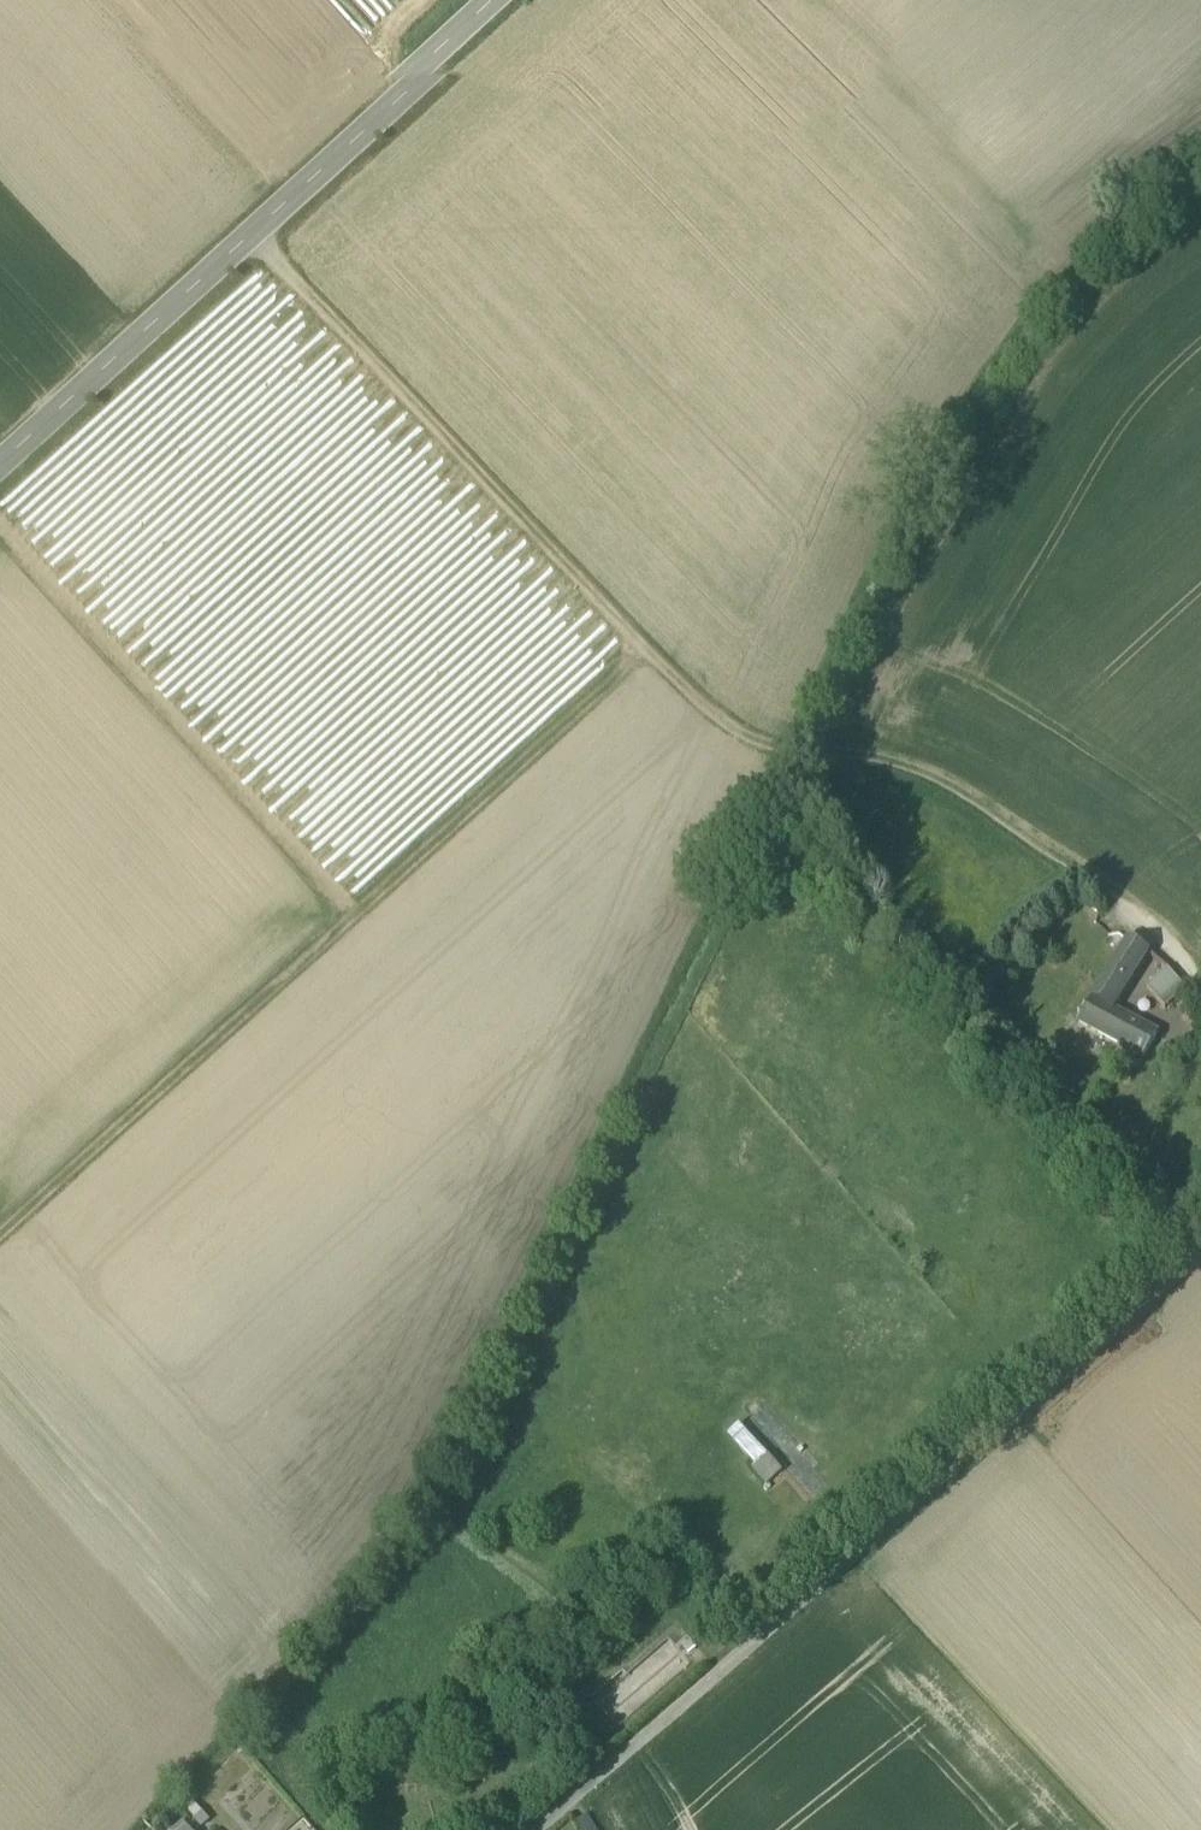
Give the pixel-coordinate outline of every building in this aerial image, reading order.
[(1127,932),(1091,991),(1091,992),(1110,1003),(1147,944),(1127,932)] [(1183,980),(1172,966),(1152,982),(1163,996),(1183,980)] [(1110,1003),(1091,992),(1068,1028),(1131,1064),(1155,1027),(1110,1003)] [(764,1472),(779,1461),(740,1410),(726,1421),(764,1472)]
